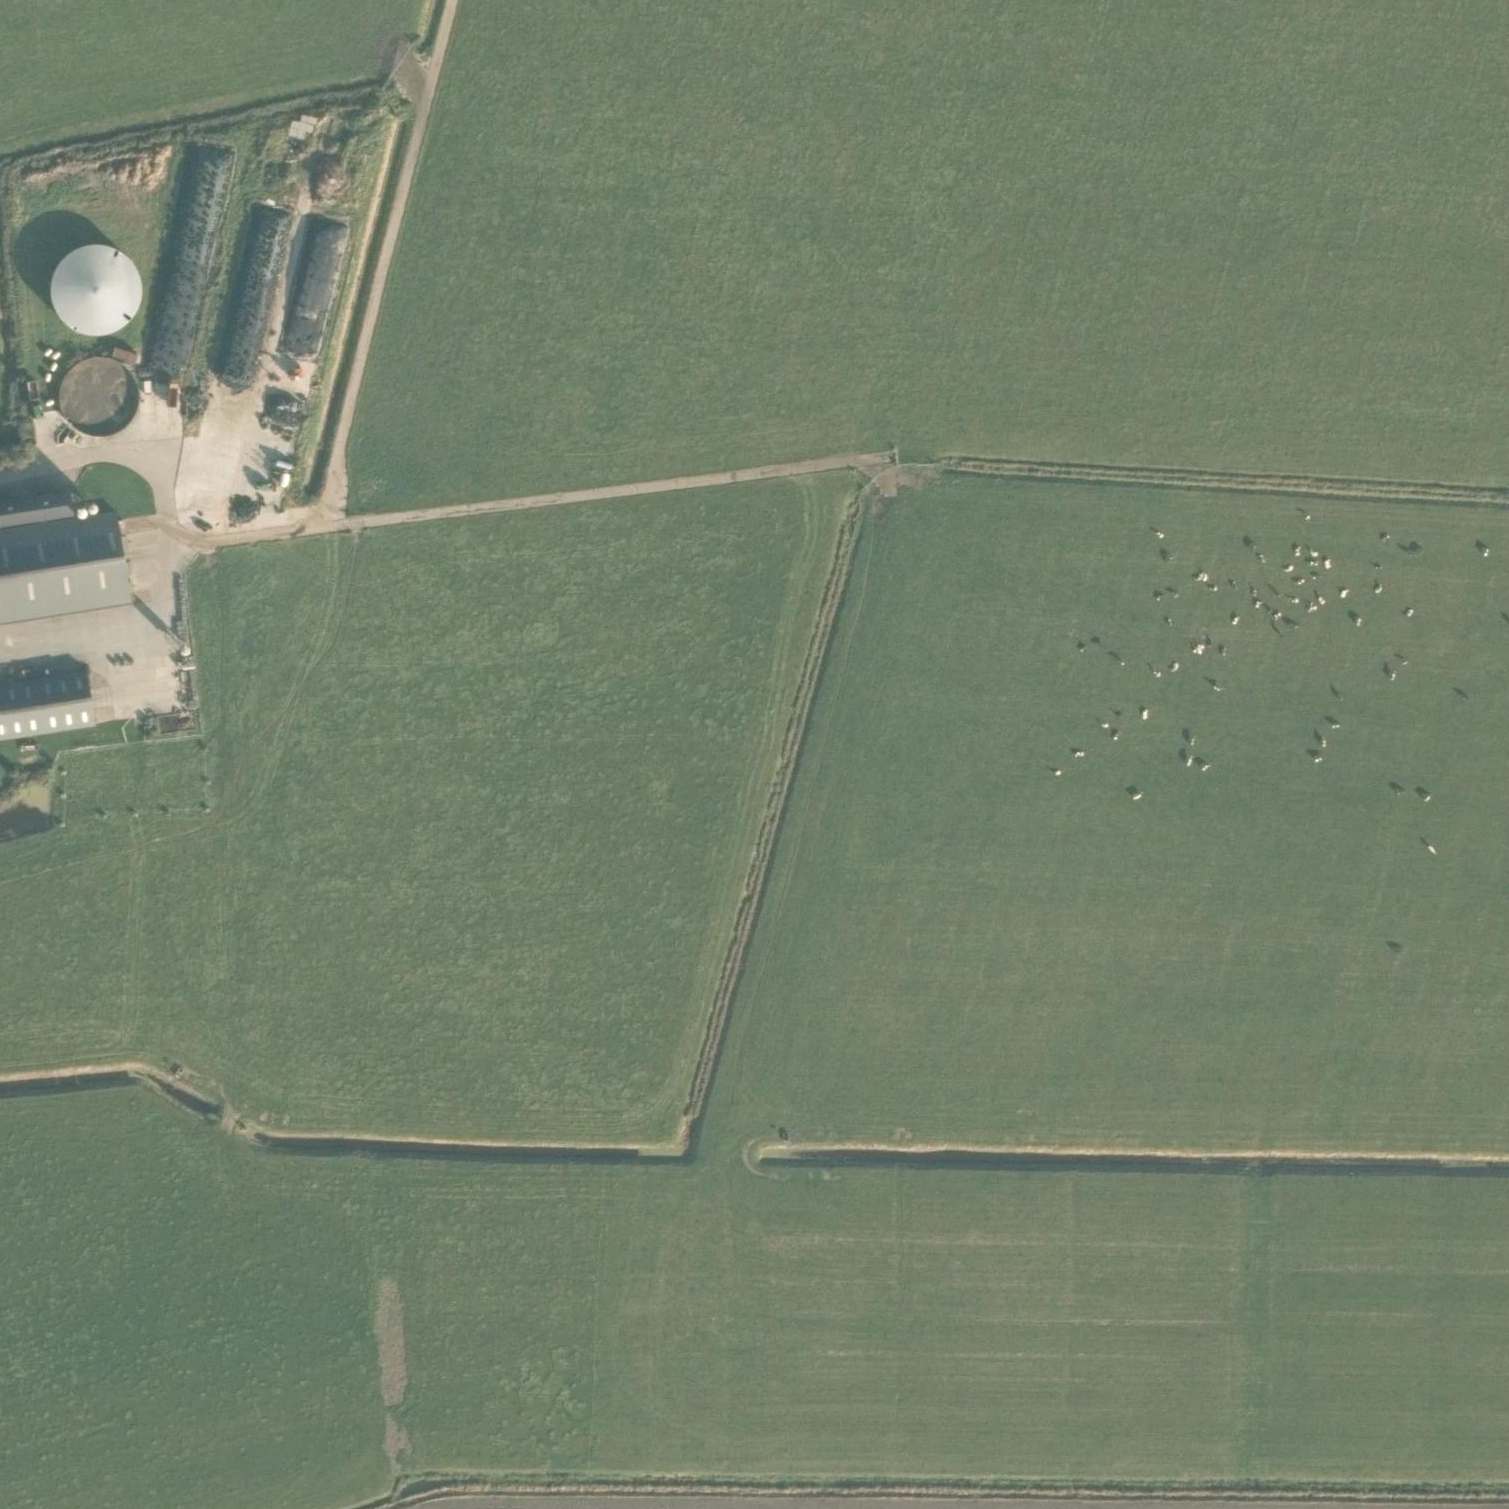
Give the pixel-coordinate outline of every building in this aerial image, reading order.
[(327,263),(349,269),(355,248),(332,242),(327,263)] [(59,274),(65,330),(135,322),(127,247),(97,250),(98,254),(76,256),(78,272),(59,274)] [(69,490),(0,501),(0,621),(130,601),(116,511),(45,522),(44,519),(73,514),(69,490)] [(95,724),(86,670),(0,684),(0,738),(95,724)]
